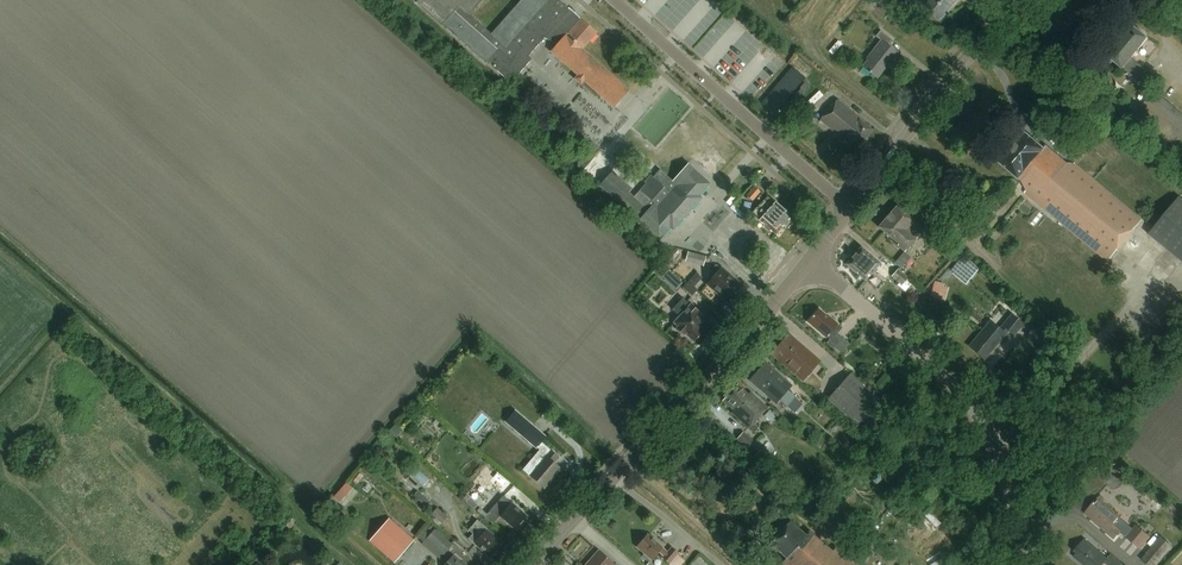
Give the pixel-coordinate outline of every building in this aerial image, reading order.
[(416,2),(442,26),(484,63),(486,62),(506,80),(514,72),(518,75),(532,59),(528,56),(544,37),(556,44),(549,51),(577,75),(574,79),(581,85),(584,81),(613,107),(629,90),(583,48),(597,32),(581,18),(581,19),(579,17),(579,16),(568,6),(567,7),(559,0),(521,0),(491,33),(470,14),(482,0),(418,0),(416,2)] [(883,0),(869,0),(867,2),(874,9),(880,3),(883,0)] [(953,0),(934,0),(928,7),(939,16),(953,0)] [(874,9),(885,19),(890,14),(880,3),(874,9)] [(1136,78),(1145,68),(1132,57),(1148,38),(1132,25),(1107,54),(1136,78)] [(879,76),(898,51),(889,44),(893,39),(880,29),(876,35),(882,39),(867,58),(870,60),(865,65),(879,76)] [(774,114),(805,78),(792,67),(761,103),(774,114)] [(1152,91),(1136,111),(1162,132),(1168,124),(1181,135),(1181,115),(1152,91)] [(857,149),(873,130),(859,119),(861,116),(839,98),(821,119),(857,149)] [(1109,261),(1143,219),(1071,159),(1068,163),(1047,145),(1045,148),(1024,131),(999,162),(1022,181),(1027,190),(1025,192),(1109,261)] [(612,172),(599,186),(659,239),(669,227),(673,230),(701,198),(698,195),(710,182),(689,164),(688,163),(673,181),(660,169),(653,176),(651,174),(644,182),(646,184),(634,197),(628,192),(631,189),(612,172)] [(752,199),(759,191),(754,186),(746,194),(752,199)] [(776,232),(789,216),(783,211),(785,209),(768,194),(752,212),(776,232)] [(1179,197),(1148,233),(1181,261),(1181,200),(1179,197)] [(904,252),(924,229),(897,206),(879,226),(898,243),(896,245),(904,252)] [(1034,226),(1043,215),(1037,210),(1029,221),(1034,226)] [(939,234),(931,243),(948,259),(956,250),(939,234)] [(885,280),(891,273),(880,263),(861,247),(847,264),(867,280),(874,271),(885,280)] [(685,258),(703,264),(705,256),(687,250),(685,258)] [(916,263),(912,259),(905,253),(896,263),(903,269),(907,273),(916,263)] [(978,271),(961,257),(950,271),(966,285),(978,271)] [(731,301),(743,287),(717,264),(712,270),(716,273),(708,282),(731,301)] [(927,266),(918,270),(923,281),(932,277),(927,266)] [(903,284),(909,278),(899,269),(893,276),(903,284)] [(700,280),(703,276),(697,271),(683,286),(692,294),(697,288),(695,286),(698,282),(700,280)] [(675,275),(669,280),(675,287),(681,282),(675,275)] [(702,329),(709,321),(697,311),(699,309),(683,296),(672,309),(677,313),(679,310),(681,313),(674,321),(678,325),(676,327),(685,335),(688,333),(695,340),(703,330),(702,329)] [(819,307),(807,321),(825,337),(826,336),(830,339),(827,343),(834,349),(844,338),(836,332),(833,336),(829,332),(838,322),(830,316),(830,317),(819,307)] [(1015,335),(1024,324),(1012,315),(1000,329),(991,321),(970,346),(986,359),(1009,330),(1015,335)] [(803,379),(820,360),(789,333),(772,352),(803,379)] [(766,361),(750,379),(776,402),(778,399),(787,406),(799,393),(790,385),(792,384),(766,361)] [(863,428),(885,404),(850,373),(828,398),(863,428)] [(753,421),(767,405),(749,389),(747,392),(736,383),(723,398),(733,407),(730,411),(753,431),(757,425),(753,421)] [(515,411),(505,423),(536,449),(546,437),(515,411)] [(424,421),(423,431),(434,432),(435,422),(424,421)] [(771,455),(744,432),(736,442),(763,464),(771,455)] [(544,488),(561,469),(554,462),(558,458),(548,449),(542,456),(544,459),(530,475),(544,488)] [(339,502),(353,487),(346,481),(332,496),(339,502)] [(502,495),(497,502),(484,517),(493,524),(500,517),(515,530),(527,516),(511,502),(510,503),(502,495)] [(1099,498),(1089,509),(1092,512),(1089,514),(1093,517),(1092,519),(1115,539),(1121,531),(1113,524),(1120,516),(1099,498)] [(432,515),(441,523),(447,517),(437,508),(432,515)] [(369,541),(395,563),(414,540),(389,518),(369,541)] [(491,557),(502,545),(494,538),(496,536),(477,519),(469,529),(474,533),(469,538),(491,557)] [(835,545),(831,550),(808,530),(804,534),(789,521),(770,543),(785,557),(781,562),(784,564),(858,564),(835,545)] [(422,544),(441,560),(453,544),(429,523),(417,537),(423,542),(422,544)] [(1137,524),(1126,536),(1140,549),(1151,537),(1137,524)] [(636,546),(645,553),(642,556),(649,563),(647,564),(655,564),(653,563),(659,556),(669,564),(679,564),(683,560),(676,555),(679,552),(672,546),(668,550),(648,533),(636,546)] [(1175,548),(1162,536),(1150,550),(1163,561),(1175,548)] [(1108,558),(1085,538),(1074,551),(1077,553),(1075,556),(1085,564),(1101,564),(1108,558)] [(597,550),(583,564),(614,564),(597,550)] [(453,555),(444,564),(464,564),(453,555)]
